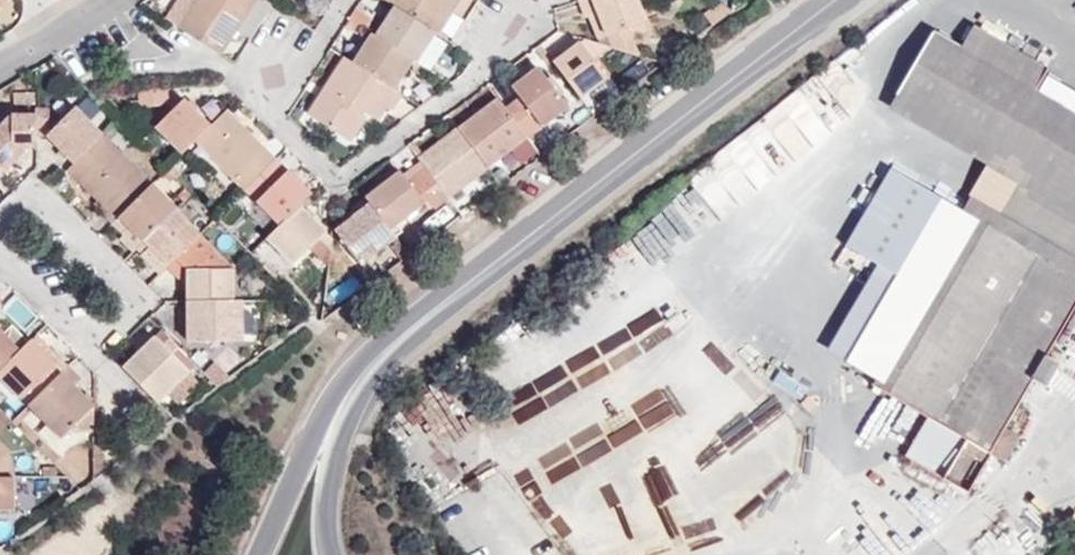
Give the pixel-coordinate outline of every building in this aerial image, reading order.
[(179,28),(220,54),(256,0),(198,0),(179,28)] [(439,34),(461,0),(386,0),(396,6),(436,32),(439,34)] [(579,0),(586,18),(588,17),(597,13),(607,36),(628,28),(631,35),(647,30),(644,21),(646,20),(638,0),(580,0),(579,0)] [(414,60),(417,61),(436,32),(396,6),(377,36),(414,60)] [(597,13),(588,17),(597,40),(607,36),(597,13)] [(612,48),(640,56),(631,35),(628,28),(607,36),(612,48)] [(999,216),(1073,259),(1066,272),(1074,277),(1074,113),(1035,90),(1046,70),(973,28),(963,46),(934,30),(888,109),(1017,183),(999,216)] [(377,36),(373,34),(355,63),(395,89),(414,60),(377,36)] [(554,62),(580,97),(607,77),(593,59),(610,47),(584,40),(554,62)] [(393,108),(402,93),(395,89),(355,63),(345,57),(309,115),(350,141),(368,114),(379,119),(388,106),(393,108)] [(506,108),(528,136),(567,106),(538,68),(512,88),(520,98),(506,108)] [(168,104),(167,89),(139,92),(139,100),(131,101),(131,109),(168,104)] [(459,128),(488,167),(509,150),(528,136),(506,108),(498,98),(459,128)] [(196,141),(211,127),(184,100),(157,127),(183,154),(196,141)] [(75,164),(103,135),(74,108),(47,135),(75,164)] [(277,160),(227,110),(211,127),(196,141),(246,191),(277,160)] [(36,150),(35,114),(11,115),(0,125),(0,166),(5,171),(26,150),(36,150)] [(449,197),(488,167),(459,128),(419,158),(426,168),(449,197)] [(99,209),(114,223),(119,218),(152,184),(103,135),(75,164),(69,169),(104,205),(99,209)] [(300,206),(312,194),(277,160),(246,191),(281,225),(300,206)] [(830,346),(888,381),(984,219),(893,165),(845,246),(878,265),(830,346)] [(10,175),(5,171),(0,166),(0,184),(10,175)] [(435,208),(449,197),(426,168),(410,179),(435,208)] [(401,171),(367,198),(390,229),(425,203),(401,171)] [(63,176),(52,187),(61,196),(72,186),(63,176)] [(177,209),(152,184),(119,218),(144,242),(176,211),(177,209)] [(362,264),(397,238),(390,229),(367,198),(353,209),(356,214),(336,231),(362,264)] [(326,232),(300,206),(281,225),(268,238),(294,264),(320,238),(326,232)] [(142,255),(162,274),(171,265),(201,235),(176,211),(144,242),(149,247),(142,255)] [(921,464),(968,492),(990,453),(1001,458),(1007,457),(1015,441),(1014,435),(1004,428),(1018,405),(1061,330),(1074,306),(1074,277),(1066,272),(1073,259),(999,216),(984,219),(888,381),(892,390),(930,413),(914,443),(927,451),(921,464)] [(320,238),(333,250),(334,239),(326,232),(320,238)] [(188,283),(188,302),(235,301),(234,269),(201,235),(171,265),(188,283)] [(144,242),(136,250),(142,255),(149,247),(144,242)] [(235,301),(188,302),(188,342),(243,341),(243,301),(235,301)] [(664,309),(500,386),(516,419),(680,342),(664,309)] [(3,334),(20,350),(29,342),(13,325),(3,334)] [(179,347),(162,330),(156,336),(173,354),(179,347)] [(1061,330),(1018,405),(1031,413),(1074,339),(1061,330)] [(20,350),(3,334),(0,331),(0,371),(20,350)] [(50,349),(36,335),(32,339),(44,354),(50,349)] [(123,367),(158,403),(190,372),(173,354),(156,336),(123,367)] [(29,405),(67,366),(50,349),(44,354),(32,339),(29,342),(20,350),(0,371),(0,378),(28,406),(29,405)] [(192,360),(209,376),(218,365),(203,349),(192,360)] [(70,430),(95,429),(95,406),(73,386),(81,377),(68,366),(67,366),(29,405),(63,438),(70,430)] [(13,476),(14,476),(9,450),(0,441),(0,477),(13,476)] [(907,455),(921,464),(927,451),(914,443),(907,455)] [(14,510),(13,476),(0,477),(0,509),(14,510)]
